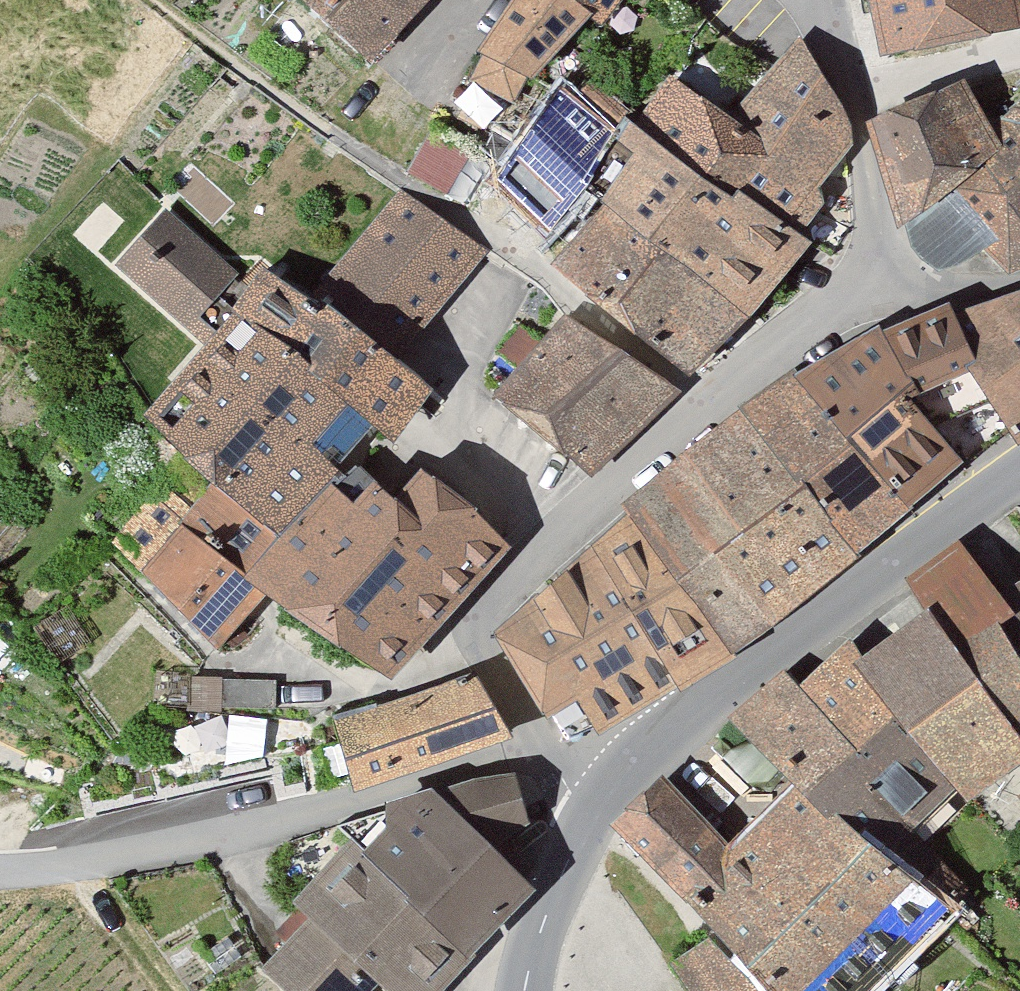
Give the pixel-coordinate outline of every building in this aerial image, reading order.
[(352,78),(428,0),(268,0),(352,78)] [(536,10),(524,2),(461,95),(512,130),(568,48),(592,65),(637,0),(543,0),(536,10)] [(887,45),(1017,21),(1013,0),(877,0),(887,45)] [(841,158),(795,43),(716,133),(657,92),(620,147),(601,133),(591,143),(542,107),(498,180),(556,229),(589,189),(609,204),(560,263),(695,366),(800,257),(793,248),(820,211),(815,192),(841,158)] [(944,94),(860,130),(880,248),(933,281),(974,263),(995,292),(1019,276),(1019,106),(1004,116),(1004,136),(979,155),(944,94)] [(479,268),(390,202),(305,304),(263,276),(248,296),(163,218),(106,275),(186,350),(126,424),(194,500),(110,585),(185,665),(236,616),(356,698),(499,563),(408,484),(376,515),(355,482),(420,399),(388,368),(479,268)] [(1019,433),(1019,322),(1000,309),(938,330),(936,319),(863,338),(771,387),(607,519),(611,531),(473,648),(557,771),(661,703),(716,669),(900,529),(1019,433)] [(670,409),(553,327),(478,407),(576,491),(670,409)] [(939,940),(957,962),(988,921),(934,856),(978,816),(1000,840),(1019,842),(1019,580),(989,601),(960,555),(891,596),(908,629),(825,682),(817,672),(784,696),(776,686),(716,733),(768,809),(719,856),(674,804),(618,860),(667,918),(681,957),(659,969),(669,990),(888,990),(939,940)] [(465,675),(310,723),(332,793),(487,744),(465,675)] [(260,723),(261,687),(170,685),(170,721),(260,723)] [(500,781),(367,812),(369,837),(346,862),(333,847),(268,915),(282,938),(240,982),(251,990),(439,990),(523,898),(477,862),(523,835),(500,781)]
